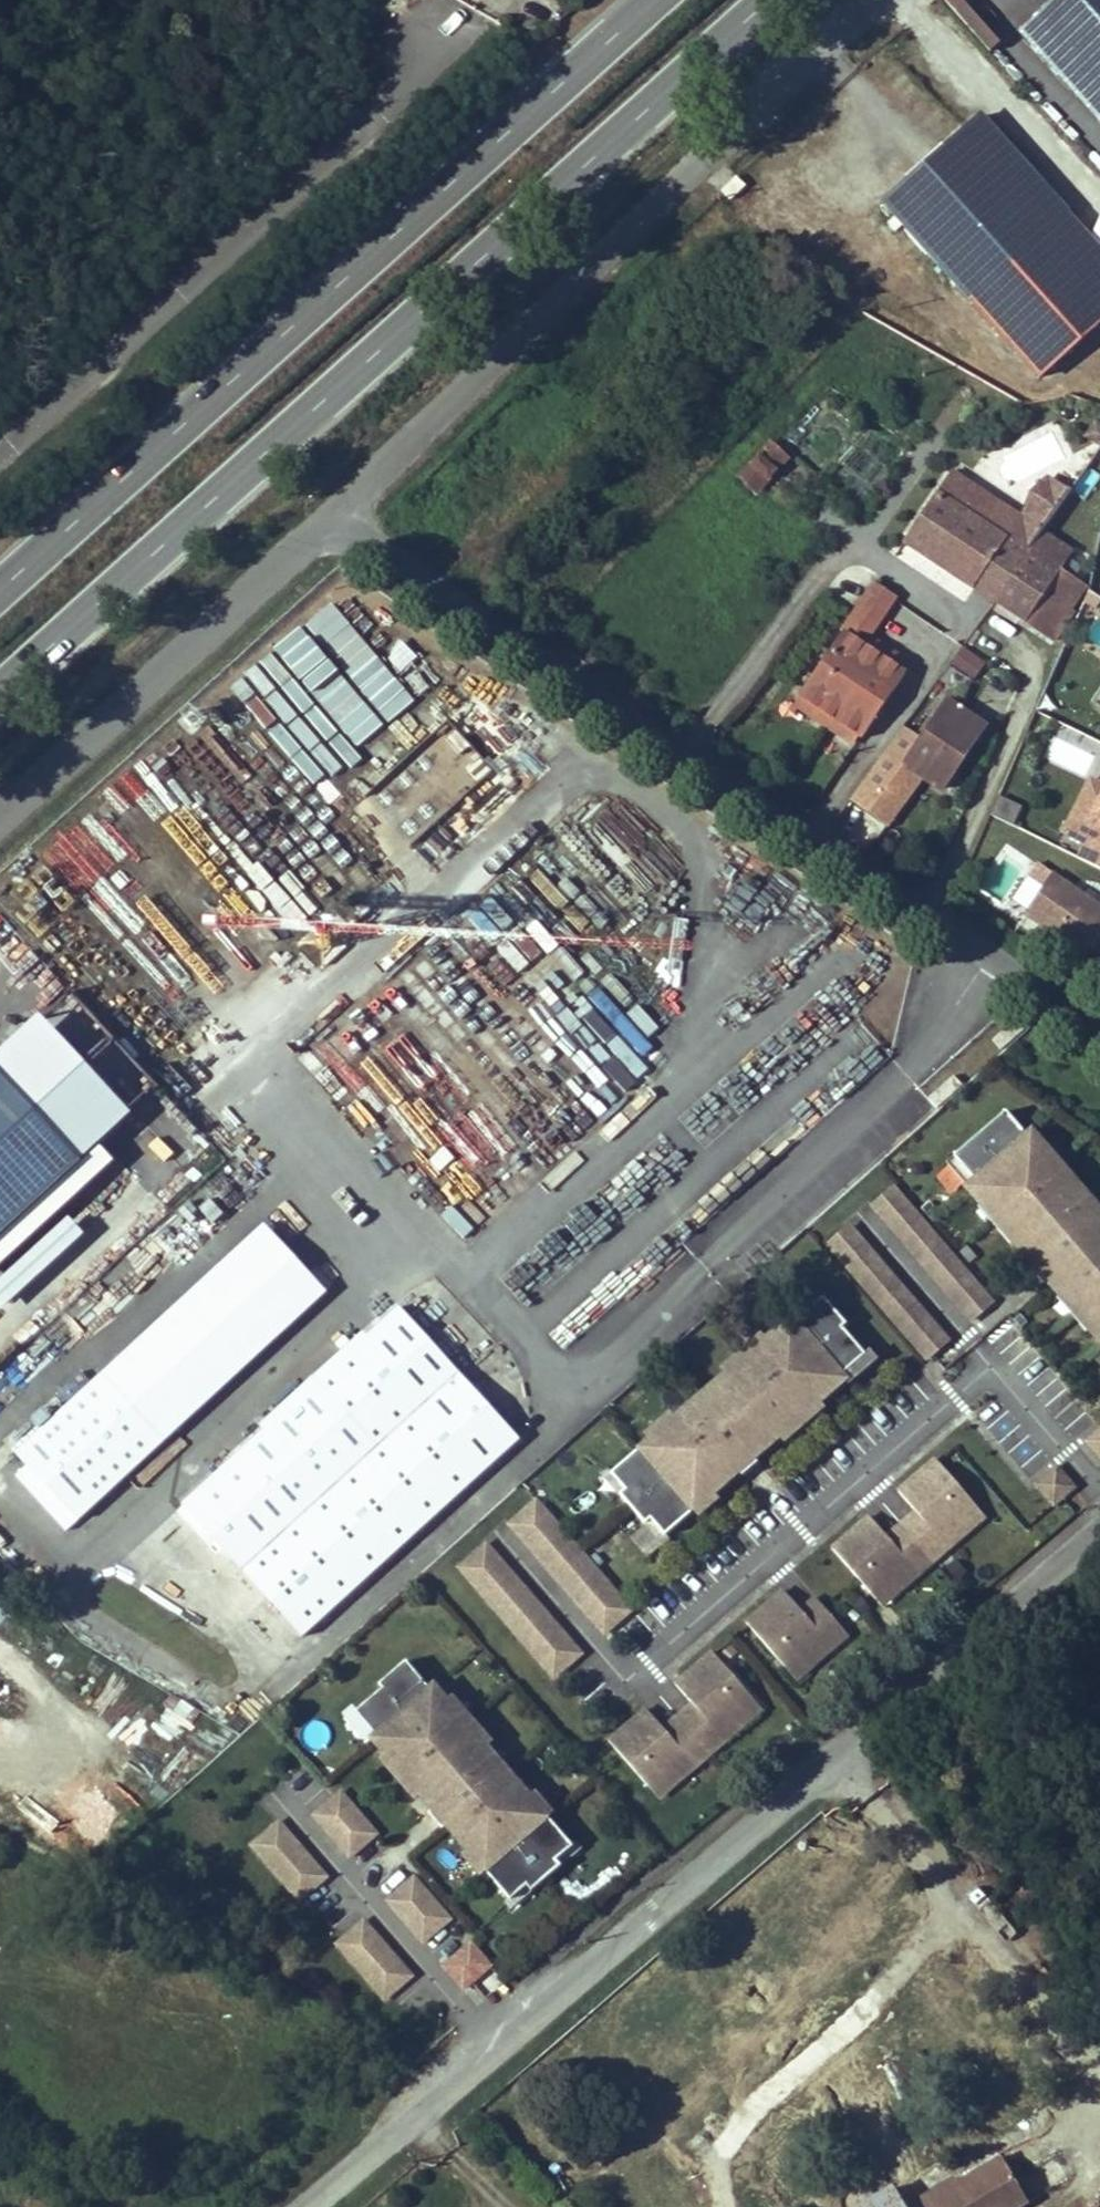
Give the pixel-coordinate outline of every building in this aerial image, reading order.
[(988,50),(1000,40),(967,0),(945,0),(988,50)] [(1099,55),(1099,0),(1060,0),(1021,36),(1066,86),(1082,71),(1099,55)] [(1082,71),(1099,92),(1099,55),(1082,71)] [(1039,378),(1099,323),(1099,279),(1021,191),(1036,178),(983,119),(884,207),(886,209),(881,213),(889,222),(894,217),(1039,378)] [(772,445),(742,477),(758,492),(768,480),(787,458),(777,450),(772,445)] [(1074,490),(1085,497),(1099,475),(1088,468),(1074,490)] [(906,542),(976,587),(1022,520),(951,474),(906,542)] [(1048,479),(1022,520),(1043,534),(1063,488),(1048,479)] [(976,587),(997,602),(1043,534),(1022,520),(976,587)] [(1043,534),(997,602),(1051,637),(1069,610),(1084,587),(1060,571),(1072,553),(1043,534)] [(860,737),(902,676),(900,674),(857,645),(863,637),(890,597),(874,586),(799,696),(803,697),(856,734),(860,737)] [(1069,610),(1051,637),(1055,640),(1074,613),(1069,610)] [(363,613),(322,640),(375,721),(417,694),(363,613)] [(351,748),(381,723),(296,624),(267,649),(269,651),(228,686),(250,712),(265,700),(334,781),(361,759),(351,748)] [(906,666),(863,637),(857,645),(900,674),(906,666)] [(963,646),(939,679),(961,695),(985,662),(963,646)] [(850,742),(856,734),(803,697),(797,706),(850,742)] [(985,725),(951,702),(908,769),(942,791),(985,725)] [(1056,726),(1043,757),(1079,772),(1092,741),(1056,726)] [(523,773),(541,770),(538,748),(520,751),(523,773)] [(1090,824),(1099,804),(1099,784),(1092,780),(1074,816),(1090,824)] [(1014,822),(1020,803),(998,795),(991,814),(1014,822)] [(1090,824),(1074,816),(1066,833),(1088,844),(1080,859),(1099,869),(1099,804),(1090,824)] [(1051,874),(1024,914),(1086,956),(1091,949),(1099,955),(1099,907),(1051,874)] [(522,925),(543,949),(554,939),(533,916),(522,925)] [(623,1046),(603,1066),(627,1090),(647,1070),(623,1046)] [(60,1150),(0,1084),(0,1204),(60,1150)] [(1014,1102),(944,1160),(1099,1347),(1099,1346),(1099,1206),(1014,1102)] [(60,1150),(0,1204),(0,1268),(92,1185),(60,1150)] [(971,1322),(996,1301),(893,1183),(868,1205),(971,1322)] [(463,1237),(473,1228),(452,1205),(441,1215),(463,1237)] [(848,1223),(823,1245),(928,1359),(952,1336),(848,1223)] [(261,1228),(98,1377),(146,1431),(159,1419),(168,1430),(320,1292),(261,1228)] [(655,1535),(880,1366),(825,1293),(600,1462),(655,1535)] [(514,1438),(395,1308),(181,1505),(299,1634),(514,1438)] [(29,1439),(23,1432),(7,1446),(72,1518),(168,1430),(159,1419),(146,1431),(98,1377),(29,1439)] [(1082,1442),(1099,1462),(1099,1426),(1082,1442)] [(828,1543),(880,1607),(989,1520),(935,1454),(894,1486),(912,1508),(884,1530),(869,1511),(828,1543)] [(1031,1481),(1053,1506),(1077,1486),(1055,1461),(1031,1481)] [(535,1495),(504,1522),(604,1638),(635,1611),(535,1495)] [(554,1679),(586,1651),(484,1539),(452,1568),(554,1679)] [(898,1625),(949,1578),(935,1564),(885,1610),(898,1625)] [(781,1585),(743,1620),(798,1681),(850,1634),(814,1593),(800,1606),(781,1585)] [(422,1679),(397,1653),(331,1712),(503,1904),(570,1844),(544,1810),(422,1679)] [(170,1695),(163,1706),(190,1723),(197,1712),(170,1695)] [(706,1785),(688,1766),(645,1806),(663,1825),(706,1785)] [(374,1826),(333,1780),(304,1806),(346,1851),(374,1826)] [(324,1872),(275,1812),(247,1836),(296,1895),(324,1872)] [(449,1907),(408,1865),(378,1893),(420,1935),(449,1907)] [(569,1921),(553,1904),(492,1960),(472,1978),(488,1995),(569,1921)] [(410,1966),(359,1910),(329,1937),(379,1993),(410,1966)] [(492,1960),(467,1932),(437,1958),(462,1987),(492,1960)] [(955,2183),(963,2197),(946,2206),(1014,2206),(1025,2200),(999,2157),(955,2183)] [(955,2183),(928,2199),(931,2205),(941,2206),(946,2206),(963,2197),(955,2183)] [(928,2199),(924,2194),(903,2206),(915,2206),(928,2199)]
